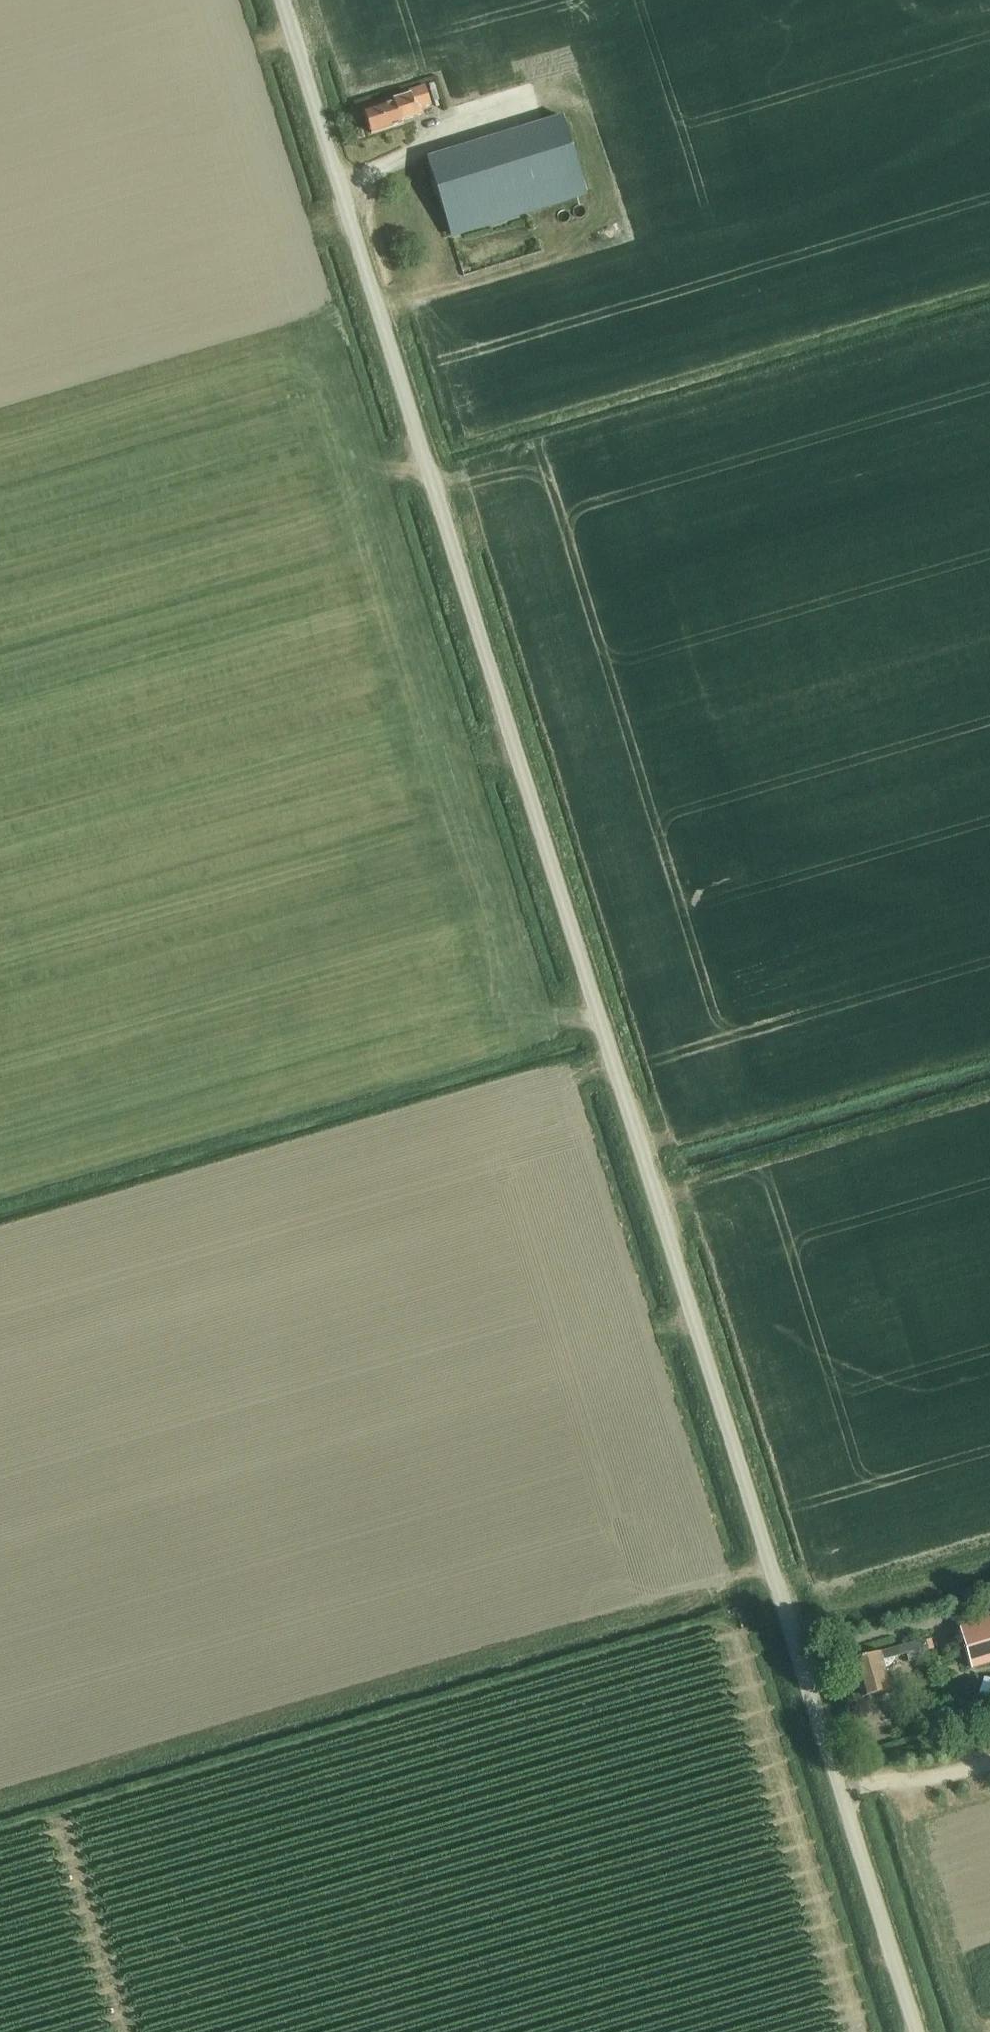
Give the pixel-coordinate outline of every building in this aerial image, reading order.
[(421,109),(432,106),(425,87),(409,92),(410,95),(394,101),(395,104),(365,113),(372,134),(402,124),(402,122),(423,115),(421,109)] [(451,235),(587,193),(563,117),(427,159),(451,235)] [(475,265),(461,269),(463,276),(477,272),(475,265)] [(959,1630),(970,1668),(989,1662),(989,1620),(959,1630)] [(897,1648),(851,1661),(859,1686),(862,1697),(889,1689),(888,1686),(883,1667),(887,1666),(890,1664),(891,1663),(893,1660),(894,1657),(899,1655),(906,1653),(908,1661),(930,1655),(929,1651),(926,1641),(926,1640),(897,1648)] [(954,1712),(945,1714),(948,1724),(956,1723),(954,1712)]
